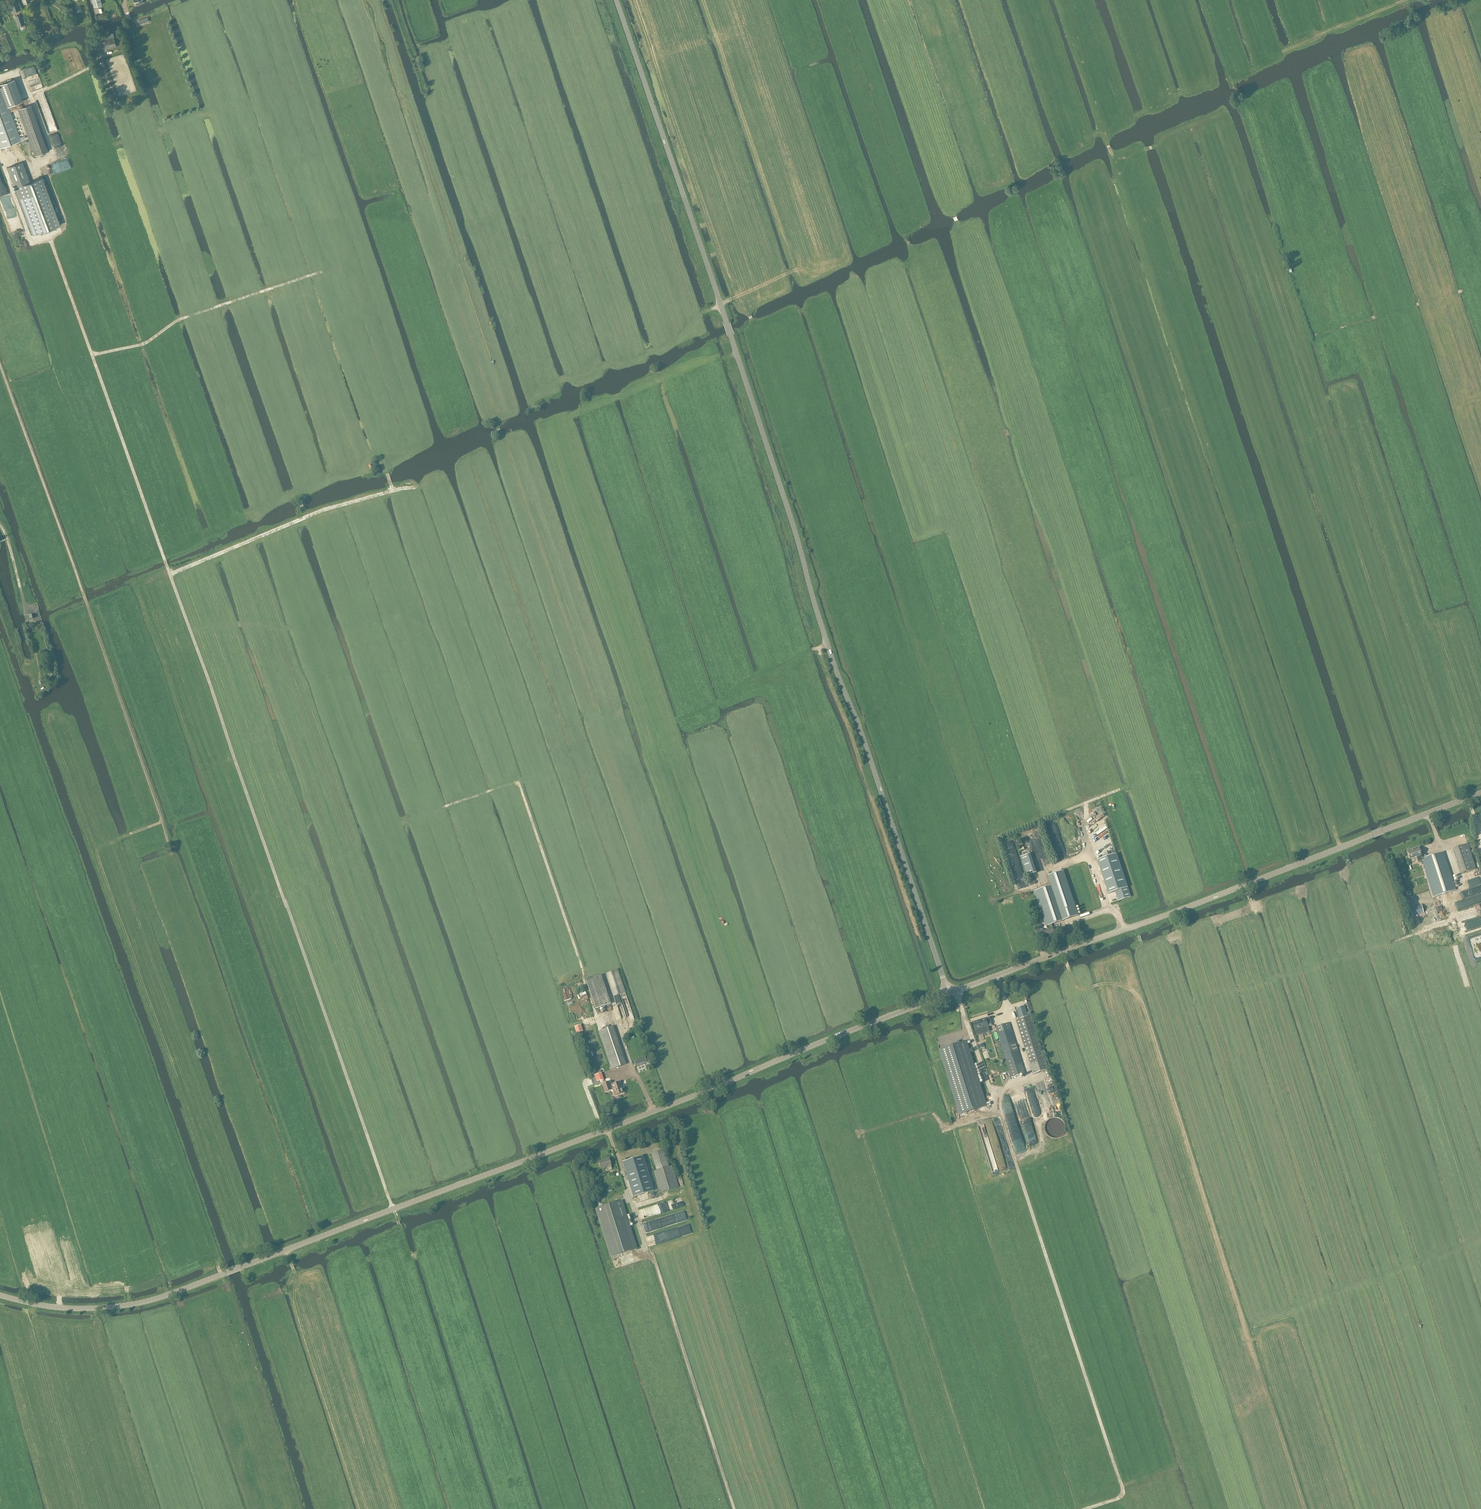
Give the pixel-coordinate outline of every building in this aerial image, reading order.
[(14,12),(20,10),(17,2),(11,4),(14,12)] [(25,24),(21,14),(15,16),(19,26),(20,26),(21,30),(26,28),(25,24)] [(103,35),(106,49),(116,46),(113,33),(103,35)] [(20,141),(1,88),(0,88),(0,145),(1,147),(20,141)] [(29,105),(18,109),(35,155),(47,151),(37,122),(35,122),(29,105)] [(8,167),(34,235),(59,225),(41,177),(29,182),(22,162),(8,167)] [(1461,873),(1475,869),(1468,844),(1453,849),(1461,873)] [(1419,848),(1407,851),(1409,859),(1416,857),(1418,862),(1422,860),(1422,859),(1421,856),(1419,848)] [(1456,890),(1444,852),(1422,859),(1434,897),(1456,890)] [(1027,876),(1036,873),(1030,854),(1021,857),(1027,876)] [(1118,901),(1131,897),(1116,854),(1097,861),(1108,894),(1115,892),(1118,901)] [(1055,884),(1034,891),(1046,926),(1047,926),(1048,930),(1044,932),(1043,929),(1036,931),(1039,939),(1045,937),(1046,938),(1055,935),(1053,928),(1051,924),(1078,916),(1063,871),(1052,875),(1055,884)] [(1424,913),(1421,905),(1410,909),(1413,916),(1424,913)] [(606,974),(614,997),(625,993),(618,971),(606,974)] [(596,1009),(611,1004),(601,975),(586,980),(596,1009)] [(1028,1016),(1024,1006),(1017,1008),(1020,1019),(1028,1016)] [(1033,1074),(1048,1069),(1031,1016),(1016,1021),(1033,1074)] [(992,1024),(990,1017),(972,1022),(975,1030),(980,1029),(982,1031),(989,1029),(988,1025),(992,1024)] [(1012,1078),(1025,1074),(1009,1023),(996,1027),(1012,1078)] [(574,1027),(576,1033),(583,1031),(581,1025),(574,1027)] [(611,1069),(625,1065),(613,1027),(599,1031),(611,1069)] [(959,1115),(987,1106),(967,1041),(939,1050),(959,1115)] [(1048,1069),(1033,1074),(1044,1111),(1060,1106),(1048,1069)] [(594,1075),(595,1078),(597,1082),(603,1080),(601,1073),(594,1075)] [(620,1082),(612,1085),(611,1081),(602,1084),(605,1092),(612,1089),(615,1096),(623,1093),(620,1082)] [(660,1193),(678,1187),(672,1166),(669,1167),(664,1150),(651,1154),(656,1171),(654,1171),(660,1193)] [(644,1156),(623,1163),(633,1197),(655,1190),(644,1156)] [(609,1170),(612,1169),(611,1166),(609,1159),(599,1162),(601,1169),(608,1167),(609,1170)] [(622,1200),(595,1209),(610,1257),(637,1249),(622,1200)]
